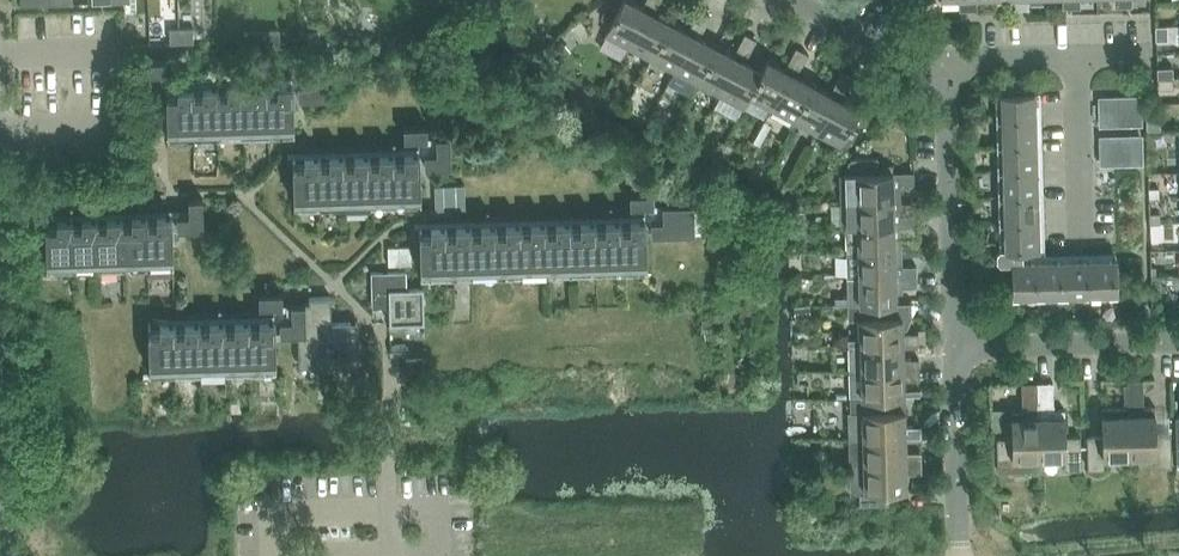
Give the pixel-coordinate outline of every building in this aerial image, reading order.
[(628,48),(648,11),(642,8),(627,0),(623,0),(618,10),(611,24),(604,36),(628,48)] [(642,8),(648,11),(653,14),(659,3),(654,0),(646,0),(642,8)] [(609,5),(602,19),(611,24),(618,10),(609,5)] [(699,11),(694,21),(705,26),(710,16),(707,14),(705,13),(703,12),(699,10),(699,11)] [(628,48),(651,60),(670,23),(653,14),(648,11),(628,48)] [(694,21),(688,32),(693,35),(699,37),(705,26),(694,21)] [(651,60),(674,72),(693,35),(688,32),(670,23),(651,60)] [(1155,40),(1157,40),(1166,40),(1165,26),(1156,26),(1155,26),(1155,40)] [(169,28),(169,43),(181,42),(181,27),(169,28)] [(193,27),(181,27),(181,42),(193,42),(193,27)] [(281,30),(269,30),(269,45),(282,44),(281,30)] [(319,31),(306,31),(307,42),(307,43),(319,43),(319,42),(319,31)] [(744,35),(739,45),(750,50),(756,40),(753,38),(750,37),(748,36),(745,34),(744,35)] [(674,72),(696,84),(716,47),(699,37),(693,35),(674,72)] [(566,50),(557,39),(549,45),(558,57),(566,50)] [(739,45),(733,56),(739,59),(745,61),(750,50),(739,45)] [(696,84),(719,96),(739,59),(733,56),(716,47),(696,84)] [(796,49),(790,59),(801,65),(807,54),(801,51),(796,48),(796,49)] [(744,109),(750,97),(748,96),(761,71),(745,61),(739,59),(719,96),(744,109)] [(790,59),(784,70),(790,73),(795,76),(801,65),(790,59)] [(748,96),(750,97),(771,108),(790,73),(784,70),(766,60),(761,71),(748,96)] [(144,61),(144,74),(167,73),(167,61),(144,61)] [(310,84),(298,84),(299,98),(325,97),(323,67),(310,68),(310,84)] [(1157,67),(1157,79),(1173,78),(1173,67),(1157,67)] [(842,72),(836,83),(847,89),(853,78),(847,75),(842,72)] [(771,108),(794,120),(813,85),(795,76),(790,73),(771,108)] [(1173,78),(1157,79),(1157,88),(1174,87),(1173,78)] [(277,91),(268,91),(270,138),(294,137),(293,83),(277,83),(277,91)] [(836,83),(830,94),(836,97),(841,100),(847,89),(836,83)] [(227,92),(218,93),(220,139),(245,138),(243,92),(243,84),(227,85),(227,92)] [(252,92),(243,92),(245,138),(270,138),(268,91),(268,84),(252,84),(252,92)] [(203,93),(193,93),(195,140),(220,139),(218,93),(218,85),(202,86),(203,93)] [(794,120),(817,132),(836,97),(830,94),(813,85),(794,120)] [(195,140),(193,93),(193,86),(177,86),(178,94),(168,94),(168,87),(166,87),(168,141),(195,140)] [(995,92),(996,119),(1035,119),(1034,91),(995,92)] [(836,97),(817,132),(840,145),(859,109),(841,100),(836,97)] [(1100,98),(1101,124),(1140,123),(1139,97),(1100,98)] [(1159,104),(1147,105),(1147,114),(1159,114),(1159,104)] [(996,119),(997,143),(1036,142),(1035,119),(996,119)] [(428,139),(428,138),(427,126),(404,127),(405,139),(428,139)] [(425,154),(425,167),(451,167),(450,137),(437,137),(437,153),(425,154)] [(1101,138),(1102,163),(1141,162),(1140,137),(1101,138)] [(997,143),(997,170),(1036,169),(1036,142),(997,143)] [(404,160),(395,161),(398,207),(421,206),(419,152),(404,153),(404,160)] [(379,161),(370,161),(373,208),(398,207),(395,161),(394,153),(379,154),(379,161)] [(354,162),(345,162),(348,209),(373,208),(370,161),(370,154),(354,154),(354,162)] [(329,163),(320,163),(322,209),(348,209),(345,162),(345,155),(329,155),(329,163)] [(322,209),(320,163),(320,156),(304,156),(304,163),(295,164),(295,156),(293,156),(294,210),(322,209)] [(844,173),(845,201),(856,201),(856,200),(893,199),(893,183),(908,183),(908,172),(892,172),(892,165),(878,165),(878,157),(852,158),(848,161),(848,173),(844,173)] [(997,170),(998,198),(1037,197),(1036,169),(997,170)] [(434,186),(435,210),(466,209),(464,185),(434,186)] [(1149,190),(1150,199),(1160,199),(1159,189),(1149,190)] [(23,205),(47,204),(46,192),(23,192),(23,205)] [(645,206),(654,206),(653,193),(630,194),(631,206),(645,206)] [(998,198),(999,223),(1038,223),(1037,197),(998,198)] [(189,215),(177,215),(177,229),(204,228),(203,198),(189,199),(189,215)] [(846,227),(857,225),(909,224),(909,214),(894,214),(893,199),(856,200),(856,201),(845,201),(846,227)] [(646,219),(646,234),(694,232),(693,203),(663,204),(663,206),(654,206),(645,206),(645,219),(646,219)] [(1150,215),(1150,225),(1158,225),(1160,224),(1160,214),(1150,215)] [(132,223),(122,224),(125,270),(150,269),(147,223),(147,215),(132,216),(132,223)] [(157,222),(147,223),(150,269),(174,269),(172,215),(157,215),(157,222)] [(107,224),(98,224),(100,271),(125,270),(122,224),(122,216),(107,217),(107,224)] [(82,225),(73,225),(75,271),(100,271),(98,224),(97,217),(82,217),(82,225)] [(75,271),(73,225),(72,218),(57,218),(57,226),(48,226),(48,218),(46,219),(47,272),(75,271)] [(631,228),(621,228),(623,274),(647,273),(646,234),(646,219),(645,219),(630,221),(631,228)] [(606,229),(596,229),(599,275),(623,274),(621,228),(621,221),(606,221),(606,229)] [(556,230),(546,230),(549,276),(574,275),(571,230),(571,222),(556,223),(556,230)] [(581,229),(571,230),(574,275),(599,275),(596,229),(596,222),(581,222),(581,229)] [(531,231),(521,231),(524,277),(549,276),(546,230),(546,223),(531,223),(531,231)] [(1000,262),(1011,262),(1011,261),(1023,260),(1023,248),(1038,248),(1038,223),(999,223),(999,247),(996,251),(997,259),(1000,262)] [(481,232),(472,232),(474,278),(499,278),(497,232),(496,224),(481,225),(481,232)] [(506,231),(497,232),(499,278),(524,277),(521,231),(521,224),(506,224),(506,231)] [(846,227),(847,253),(858,252),(858,251),(894,250),(894,235),(910,234),(909,224),(857,225),(846,227)] [(456,233),(447,233),(449,279),(474,278),(472,232),(471,225),(456,225),(456,233)] [(1158,225),(1150,225),(1151,233),(1155,233),(1159,229),(1158,225)] [(449,279),(447,233),(447,226),(431,226),(431,234),(422,234),(422,226),(419,226),(421,280),(449,279)] [(845,278),(848,278),(858,278),(858,277),(911,276),(911,265),(895,266),(894,250),(858,251),(858,252),(847,253),(844,253),(845,256),(845,278)] [(1089,258),(1062,259),(1063,298),(1090,297),(1089,258)] [(1116,258),(1089,258),(1090,297),(1117,296),(1116,258)] [(1062,259),(1036,260),(1037,298),(1063,298),(1062,259)] [(1011,261),(1011,262),(1012,299),(1037,298),(1036,260),(1023,260),(1011,261)] [(389,307),(389,324),(424,323),(424,289),(406,290),(406,272),(372,273),(372,307),(389,307)] [(843,304),(849,304),(896,303),(896,292),(903,291),(903,286),(917,286),(917,276),(911,276),(858,277),(858,278),(848,278),(848,296),(834,296),(834,304),(843,304)] [(283,305),(282,293),(259,293),(259,306),(283,305)] [(280,320),(280,333),(358,330),(358,323),(331,323),(331,297),(309,297),(309,303),(291,304),(292,320),(280,320)] [(849,338),(849,345),(860,344),(903,343),(918,343),(918,333),(902,333),(902,327),(907,327),(911,316),(911,303),(896,303),(849,304),(849,318),(859,318),(859,329),(854,329),(854,338),(849,338)] [(809,305),(794,305),(794,314),(809,314),(809,305)] [(260,327),(250,328),(252,374),(277,374),(275,319),(259,320),(260,327)] [(235,328),(225,329),(228,375),(252,374),(250,328),(250,320),(234,321),(235,328)] [(210,329),(200,329),(202,376),(228,375),(225,329),(225,321),(210,322),(210,329)] [(185,330),(175,330),(178,377),(202,376),(200,329),(200,322),(185,322),(185,330)] [(178,377),(175,330),(175,323),(160,323),(160,331),(150,331),(150,324),(148,324),(150,378),(178,377)] [(358,330),(280,333),(280,335),(298,334),(300,367),(320,366),(320,360),(324,360),(325,365),(359,364),(358,330)] [(903,343),(860,344),(849,345),(850,372),(861,372),(861,371),(919,369),(919,359),(903,359),(903,343)] [(390,345),(390,355),(405,355),(405,344),(390,345)] [(847,372),(848,397),(861,397),(904,396),(904,395),(922,394),(922,389),(904,389),(904,380),(919,379),(919,369),(861,371),(861,372),(850,372),(847,372)] [(1127,380),(1128,407),(1129,414),(1130,458),(1156,457),(1156,467),(1171,467),(1170,434),(1155,434),(1155,407),(1143,407),(1143,380),(1127,380)] [(1040,460),(1038,382),(1022,383),(1023,416),(1011,417),(1012,438),(997,438),(998,471),(1014,471),(1014,461),(1040,460)] [(1053,382),(1038,382),(1040,460),(1065,459),(1066,470),(1081,469),(1080,436),(1065,437),(1064,409),(1053,410),(1053,382)] [(847,410),(848,438),(905,437),(921,436),(920,426),(905,426),(904,396),(848,397),(849,410),(847,410)] [(1129,414),(1128,407),(1101,408),(1102,437),(1088,437),(1089,469),(1104,469),(1104,458),(1130,458),(1129,414)] [(1003,415),(991,415),(991,430),(1004,430),(1003,415)] [(848,464),(863,464),(921,462),(921,452),(905,452),(905,437),(848,438),(848,464)] [(921,462),(863,464),(848,464),(849,491),(859,491),(860,505),(889,504),(888,490),(907,489),(906,473),(922,472),(921,462)]
